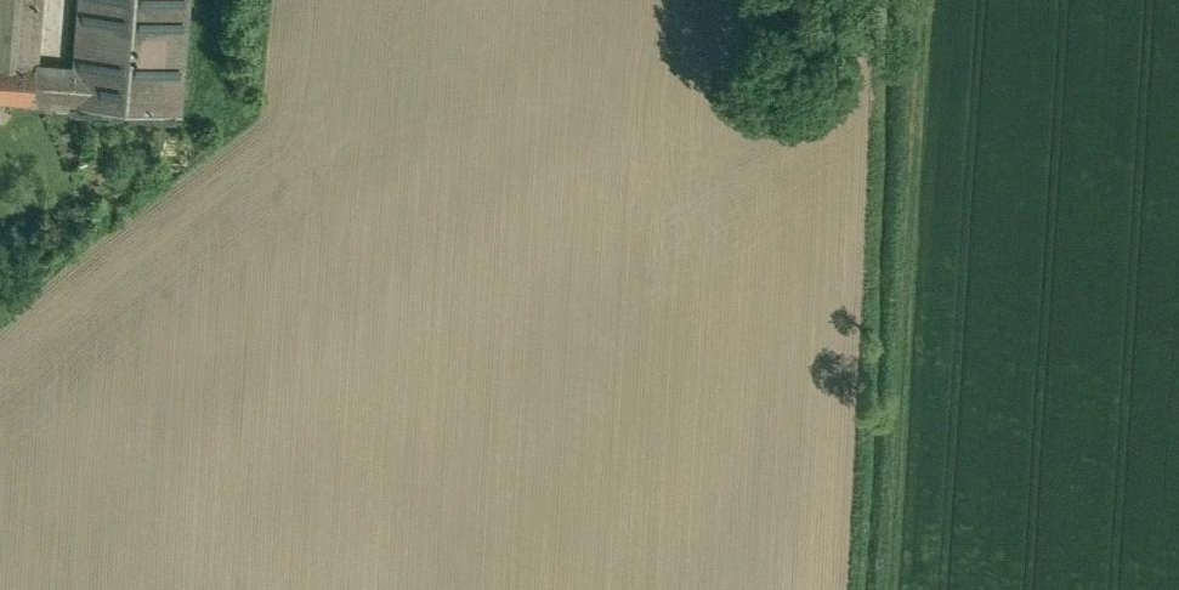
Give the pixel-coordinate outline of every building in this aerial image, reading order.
[(33,103),(36,64),(41,0),(0,0),(0,100),(33,103)] [(36,64),(33,103),(180,114),(187,0),(80,0),(75,67),(36,64)]
